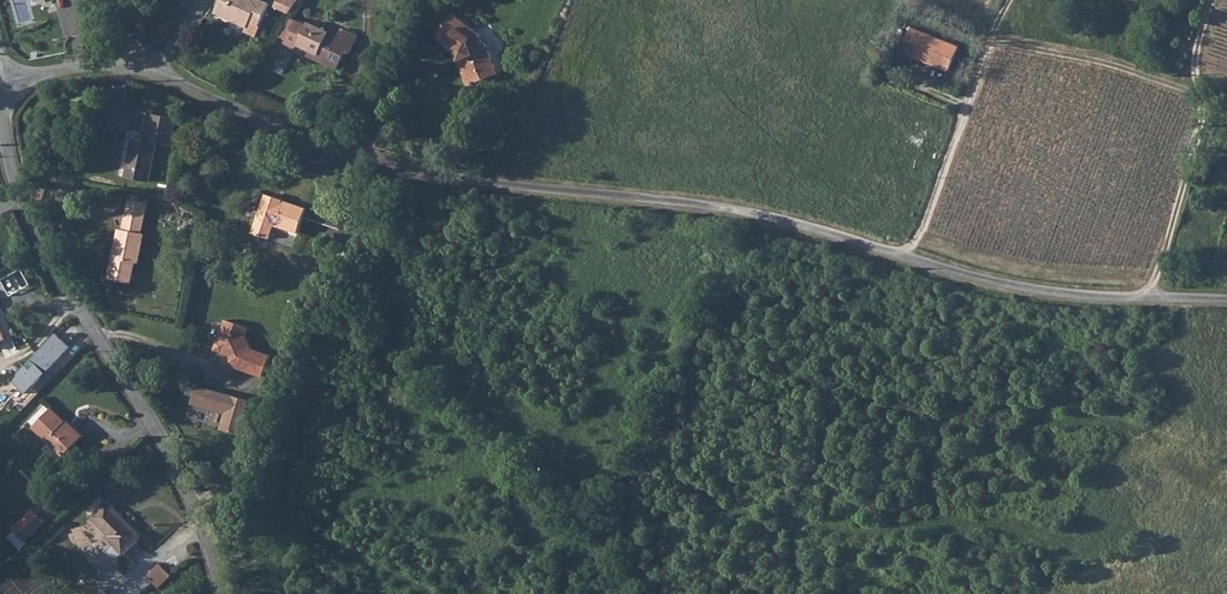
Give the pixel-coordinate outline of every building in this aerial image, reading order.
[(253,22),(263,26),(272,5),(261,0),(222,0),(216,13),(236,22),(237,19),(252,25),(253,22)] [(275,5),(291,12),(298,0),(277,0),(275,5)] [(450,7),(434,26),(452,41),(463,67),(474,62),(476,66),(491,59),(481,33),(478,34),(475,28),(450,7)] [(327,32),(330,26),(306,15),(305,18),(291,12),(282,33),(281,36),(295,42),(297,37),(318,45),(316,52),(340,61),(347,43),(352,45),(358,32),(340,24),(336,35),(327,32)] [(938,58),(955,63),(963,43),(915,23),(906,47),(917,51),(916,53),(937,60),(938,58)] [(284,50),(275,69),(283,74),(292,54),(284,50)] [(474,62),(463,67),(467,77),(479,72),(476,66),(474,62)] [(168,139),(173,109),(147,106),(143,136),(130,135),(125,171),(150,174),(155,138),(168,139)] [(278,217),(303,224),(310,201),(285,194),(286,191),(269,185),(257,227),(274,231),(278,217)] [(124,255),(120,254),(117,279),(141,281),(144,262),(147,262),(152,230),(148,229),(153,200),(132,197),(124,255)] [(0,299),(0,336),(15,329),(0,299)] [(227,354),(224,363),(266,377),(274,354),(248,345),(254,327),(226,318),(215,349),(227,354)] [(70,346),(56,333),(30,360),(35,364),(29,370),(25,366),(11,380),(25,393),(70,346)] [(221,429),(242,434),(251,398),(196,385),(191,405),(225,412),(221,429)] [(34,422),(65,451),(84,431),(68,415),(66,417),(52,403),(34,422)] [(108,532),(125,547),(141,533),(124,516),(127,514),(107,494),(93,509),(92,512),(110,529),(108,532)] [(44,519),(33,509),(13,528),(25,539),(44,519)] [(124,516),(141,533),(142,532),(143,529),(127,514),(124,516)] [(159,563),(147,576),(159,587),(171,574),(159,563)] [(164,592),(175,579),(171,575),(160,588),(164,592)]
